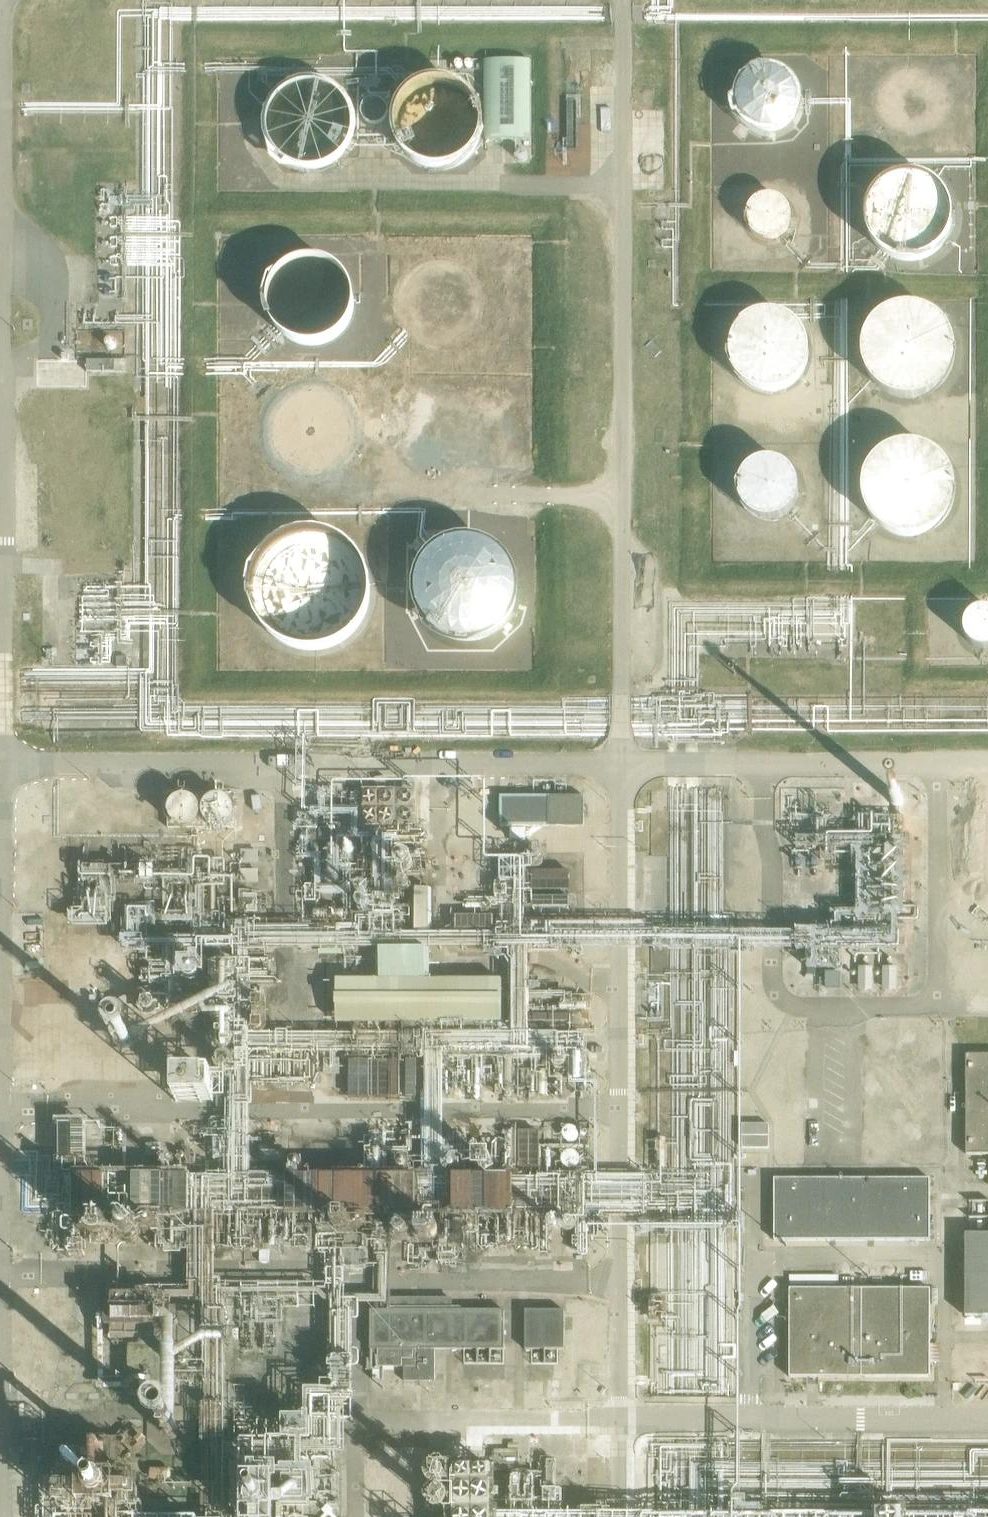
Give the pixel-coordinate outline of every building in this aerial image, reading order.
[(530,139),(531,59),(488,58),(487,138),(530,139)] [(753,134),(774,135),(795,121),(801,98),(793,80),(770,68),(746,74),(733,95),(736,118),(753,134)] [(485,121),(481,106),(473,94),(461,84),(447,80),(432,80),(418,86),(407,95),(400,107),(397,121),(398,135),(403,147),(413,158),(425,165),(439,168),(453,166),(466,160),(477,149),(483,136),(485,121)] [(355,124),(351,110),(343,97),(331,88),(317,83),(302,84),(288,89),(277,98),(269,110),(266,124),(267,138),(273,151),(282,161),(295,168),(308,171),(322,170),(336,163),(347,153),(353,139),(355,124)] [(369,93),(366,96),(364,100),(364,104),(365,108),(368,112),(371,114),(375,115),(379,115),(383,113),(386,111),(388,107),(389,103),(389,99),(387,96),(384,93),(380,91),(376,90),(372,91),(369,93)] [(888,258),(923,262),(945,248),(955,215),(943,190),(921,177),(888,182),(869,206),(871,239),(888,258)] [(792,219),(790,210),(789,207),(786,203),(779,197),(774,196),(770,195),(766,195),(760,196),(752,201),(749,205),(747,209),(745,214),(744,219),(746,227),(748,232),(751,235),(758,240),(761,241),(767,242),(775,241),(781,239),(784,236),(787,232),(790,229),(791,224),(792,219)] [(289,341),(324,346),(347,331),(356,299),(345,273),(322,261),(290,266),(270,290),(272,322),(289,341)] [(887,397),(917,402),(946,387),(960,357),(951,324),(924,304),(892,306),(869,323),(859,350),(867,378),(887,397)] [(745,390),(781,395),(803,380),(813,348),(801,322),(779,309),(746,315),(726,339),(728,371),(745,390)] [(115,372),(115,360),(87,360),(87,372),(115,372)] [(126,360),(115,360),(115,372),(126,372),(126,360)] [(885,537),(915,542),(944,527),(958,497),(949,463),(922,444),(890,445),(868,462),(858,490),(865,518),(885,537)] [(754,522),(774,524),(796,509),(801,487),(793,468),(770,456),(747,463),(733,483),(736,506),(754,522)] [(279,646),(322,655),(359,635),(375,598),(366,560),(335,535),(298,532),(269,548),(251,579),(257,621),(279,646)] [(439,646),(482,655),(519,635),(535,598),(526,560),(496,535),(458,532),(429,548),(412,580),(417,622),(439,646)] [(987,649),(987,602),(961,623),(985,651),(987,649)] [(118,657),(118,667),(129,668),(129,657),(118,657)] [(583,796),(501,796),(501,826),(584,826),(583,796)] [(232,813),(230,806),(227,802),(222,799),(217,798),(211,799),(206,803),(203,808),(202,813),(204,819),(207,824),(211,826),(217,827),(222,826),(227,824),(230,819),(232,813)] [(198,814),(197,808),(194,804),(189,800),(184,799),(178,800),(173,803),(170,808),(168,813),(169,818),(172,823),(177,827),(182,828),(188,828),(193,824),(196,820),(198,814)] [(858,919),(839,919),(839,949),(903,949),(903,838),(895,838),(895,815),(864,816),(864,839),(857,839),(858,919)] [(380,979),(336,980),(337,1025),(492,1024),(493,980),(431,979),(431,950),(380,950),(380,979)] [(121,1001),(138,1002),(140,968),(122,967),(121,1001)] [(567,986),(567,995),(579,995),(579,998),(586,998),(586,986),(567,986)] [(967,1155),(987,1155),(987,1055),(967,1055),(967,1155)] [(180,1075),(178,1098),(209,1100),(210,1077),(180,1075)] [(771,1146),(770,1122),(742,1122),(743,1146),(771,1146)] [(377,1210),(377,1175),(336,1175),(336,1162),(312,1162),(312,1144),(290,1144),(290,1212),(332,1212),(332,1196),(358,1196),(358,1209),(377,1210)] [(455,1176),(456,1212),(502,1211),(502,1177),(494,1177),(494,1188),(485,1188),(485,1175),(455,1176)] [(930,1240),(931,1181),(775,1182),(774,1241),(930,1240)] [(972,1231),(987,1231),(987,1200),(972,1200),(972,1231)] [(965,1235),(965,1317),(987,1317),(987,1234),(965,1235)] [(931,1290),(790,1289),(790,1376),(931,1377),(931,1290)] [(371,1367),(372,1367),(372,1379),(395,1380),(395,1369),(380,1369),(380,1367),(404,1367),(404,1381),(436,1381),(435,1350),(505,1350),(505,1311),(371,1311),(371,1367)] [(526,1311),(526,1350),(566,1350),(565,1311),(526,1311)] [(116,1342),(155,1340),(154,1312),(114,1314),(116,1342)] [(963,1375),(987,1375),(987,1349),(987,1345),(962,1345),(963,1375)] [(243,1433),(243,1432),(243,1427),(241,1423),(239,1418),(236,1414),(233,1411),(228,1409),(223,1407),(218,1406),(212,1407),(208,1408),(203,1410),(199,1414),(195,1417),(193,1423),(191,1432),(192,1441),(194,1445),(197,1450),(202,1454),(206,1456),(210,1458),(216,1459),(221,1458),(226,1457),(235,1451),(239,1447),(241,1442),(243,1437),(243,1433)] [(309,1505),(308,1461),(279,1462),(280,1493),(261,1494),(261,1510),(239,1511),(239,1516),(276,1516),(276,1506),(309,1505)] [(428,1463),(428,1511),(453,1511),(453,1516),(497,1516),(497,1464),(428,1463)]
